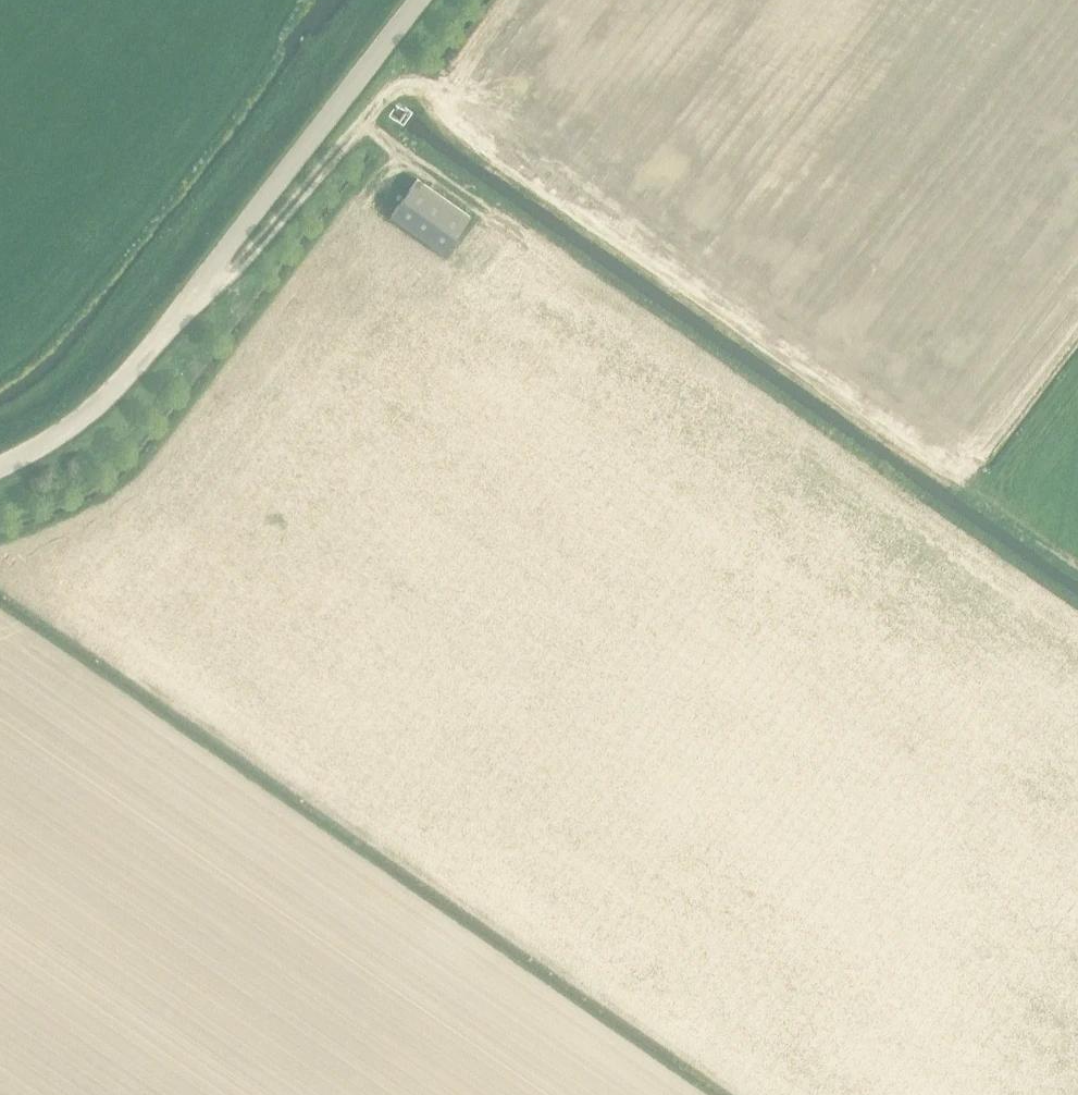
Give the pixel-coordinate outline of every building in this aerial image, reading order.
[(393,213),(447,250),(471,214),(418,177),(393,213)]
